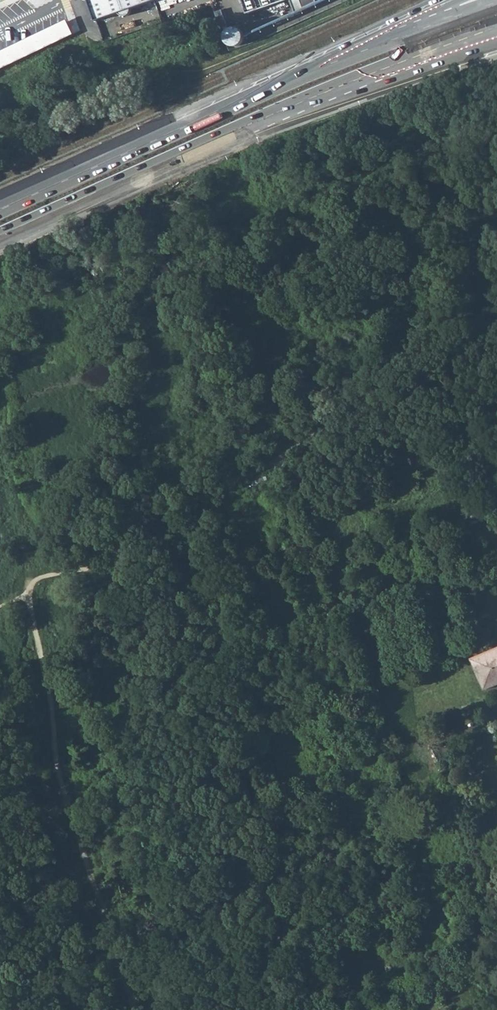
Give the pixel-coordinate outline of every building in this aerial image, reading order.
[(88,0),(95,20),(117,13),(118,15),(119,16),(121,17),(124,17),(126,17),(128,16),(129,14),(129,12),(129,9),(153,2),(152,0),(83,0),(85,1),(86,1),(88,0)] [(256,11),(252,0),(243,0),(247,14),(256,11)] [(256,11),(288,0),(252,0),(256,11)] [(70,34),(64,21),(0,51),(0,67),(70,34)] [(268,479),(266,473),(243,483),(246,489),(268,479)] [(236,556),(240,568),(243,576),(248,574),(242,555),(236,556)] [(245,584),(251,582),(248,574),(243,576),(245,584)] [(487,637),(494,634),(492,629),(485,632),(487,637)] [(477,653),(488,684),(496,680),(496,646),(477,653)] [(442,659),(454,653),(451,647),(442,659)] [(383,970),(380,965),(373,968),(375,973),(383,970)]
